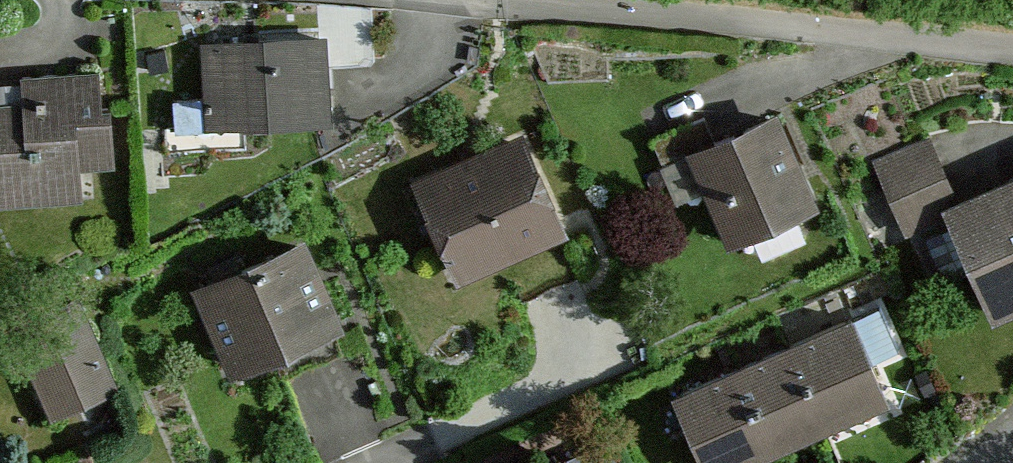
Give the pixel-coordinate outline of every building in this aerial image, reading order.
[(328,37),(206,42),(209,129),(332,124),(328,37)] [(0,119),(0,202),(102,202),(102,72),(19,72),(19,119),(0,119)] [(781,107),(692,149),(738,247),(827,205),(781,107)] [(522,128),(412,181),(464,286),(573,233),(522,128)] [(958,205),(930,138),(873,161),(904,239),(945,222),(941,213),(958,205)] [(958,205),(941,213),(945,222),(992,329),(1012,319),(1012,181),(958,205)] [(307,234),(197,282),(240,381),(350,333),(307,234)] [(7,319),(57,423),(124,391),(74,287),(7,319)] [(846,322),(787,350),(829,437),(888,410),(846,322)] [(731,376),(771,462),(774,462),(829,437),(787,350),(731,376)] [(672,403),(699,462),(771,462),(731,376),(672,403)]
